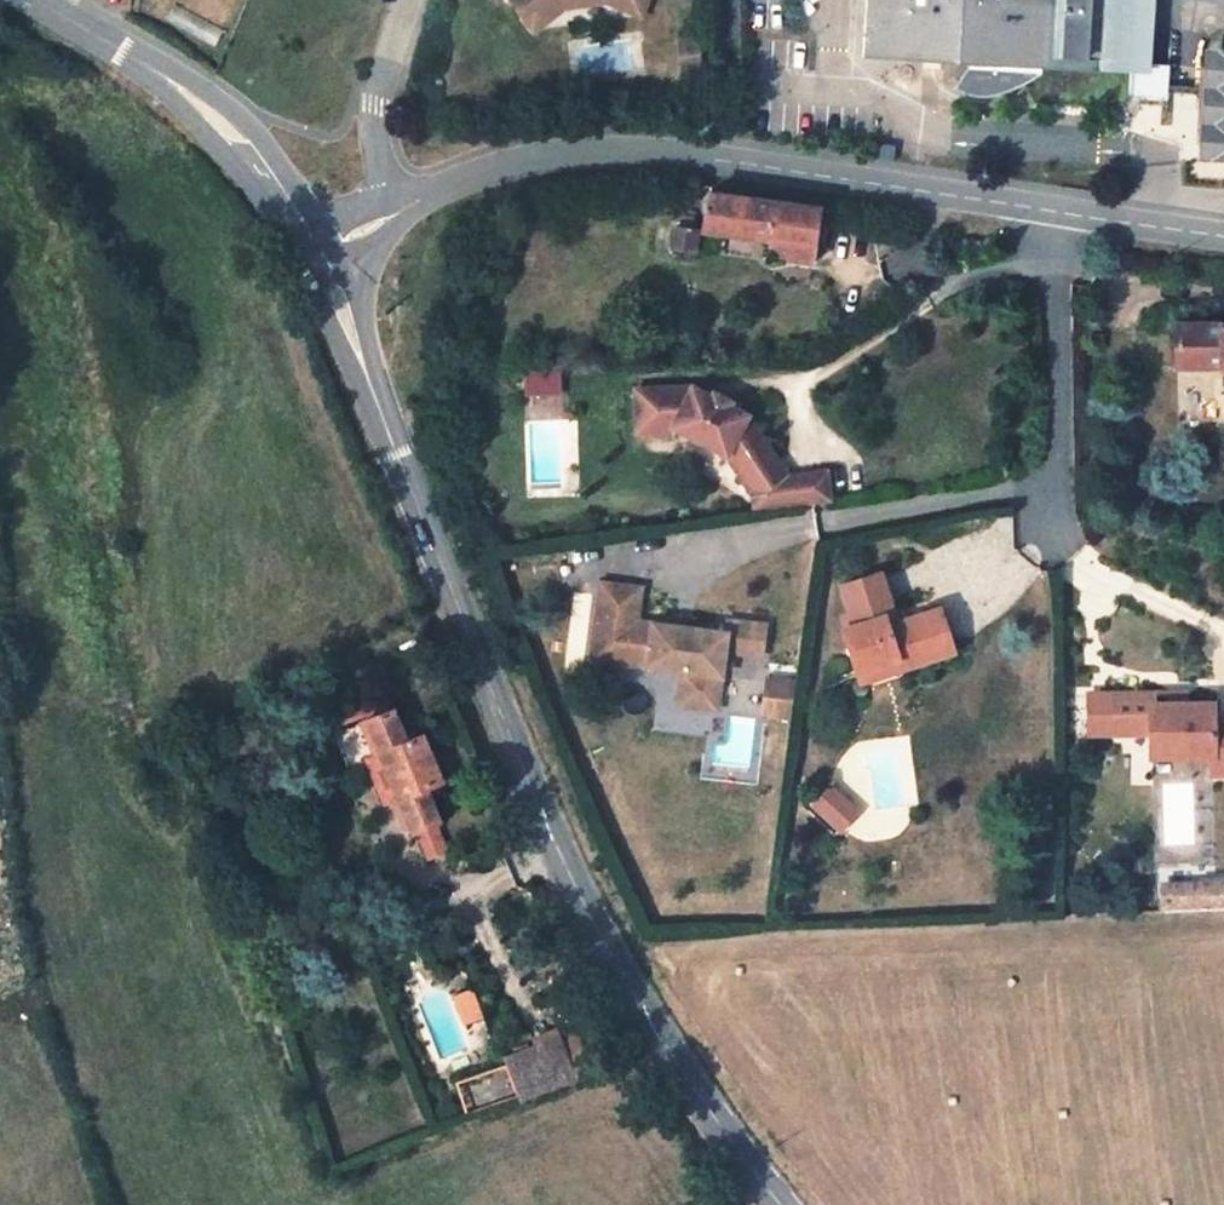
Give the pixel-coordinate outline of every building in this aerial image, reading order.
[(522,15),(537,4),(548,19),(564,6),(607,1),(622,7),(623,1),(643,9),(647,0),(510,0),(522,15)] [(864,44),(924,48),(942,50),(973,52),(1040,56),(1101,60),(1104,0),(867,0),(864,44)] [(1101,60),(1131,62),(1136,63),(1140,0),(1104,0),(1101,60)] [(1136,63),(1150,64),(1154,0),(1140,0),(1136,63)] [(643,9),(623,1),(622,7),(641,15),(643,9)] [(548,19),(537,4),(522,15),(533,30),(548,19)] [(696,36),(681,37),(682,55),(697,53),(696,36)] [(924,48),(864,44),(863,56),(923,60),(924,48)] [(942,50),(924,48),(923,60),(923,64),(941,65),(942,50)] [(1220,68),(1202,66),(1196,145),(1214,146),(1213,160),(1223,161),(1223,51),(1222,51),(1220,68)] [(1040,56),(973,52),(972,63),(958,84),(971,90),(987,91),(1004,87),(1021,79),(1039,68),(1040,56)] [(697,53),(682,55),(684,72),(699,71),(697,53)] [(1136,63),(1131,62),(1128,99),(1167,101),(1170,65),(1150,64),(1136,63)] [(775,257),(811,263),(820,209),(707,194),(701,230),(715,232),(778,240),(775,257)] [(680,225),(679,228),(673,228),(671,249),(693,251),(695,229),(696,227),(695,223),(693,219),(692,217),(689,215),(686,216),(685,218),(681,222),(680,225)] [(693,251),(712,253),(715,232),(701,230),(695,229),(693,251)] [(980,241),(963,238),(961,251),(978,254),(980,241)] [(1176,325),(1177,366),(1223,366),(1223,325),(1176,325)] [(551,372),(519,371),(519,385),(551,385),(551,372)] [(551,385),(519,385),(519,395),(551,396),(551,385)] [(628,391),(630,435),(663,433),(668,429),(723,456),(751,498),(781,478),(740,416),(722,407),(723,403),(706,395),(704,398),(685,389),(628,391)] [(781,478),(751,498),(753,513),(828,501),(823,472),(781,478)] [(842,585),(851,614),(843,616),(847,628),(844,629),(857,671),(897,658),(900,669),(953,651),(939,609),(896,623),(888,625),(885,617),(894,614),(881,572),(842,585)] [(636,622),(640,588),(601,583),(592,654),(611,656),(610,662),(683,671),(678,704),(717,709),(724,651),(762,655),(765,625),(727,620),(725,632),(636,622)] [(888,625),(896,623),(894,614),(885,617),(888,625)] [(857,671),(861,681),(900,669),(897,658),(857,671)] [(793,667),(776,664),(775,671),(793,673),(793,667)] [(793,673),(775,671),(773,688),(791,691),(793,673)] [(1151,704),(1186,704),(1186,693),(1151,694),(1151,704)] [(1186,704),(1151,704),(1151,694),(1114,694),(1114,733),(1150,733),(1151,756),(1212,756),(1212,773),(1223,773),(1223,718),(1212,718),(1212,703),(1186,704)] [(396,710),(365,723),(378,753),(366,759),(386,801),(397,796),(414,836),(419,833),(430,857),(446,850),(437,826),(444,823),(432,797),(438,793),(434,785),(443,780),(424,736),(410,742),(396,710)] [(857,812),(830,787),(823,796),(836,808),(827,817),(841,830),(857,812)] [(836,808),(823,796),(813,805),(827,817),(836,808)] [(1204,884),(1166,885),(1167,912),(1205,910),(1204,884)] [(472,987),(454,995),(466,1024),(485,1016),(472,987)] [(579,1030),(559,1039),(570,1063),(589,1054),(579,1030)] [(570,1063),(559,1039),(505,1059),(523,1101),(577,1080),(570,1063)]
